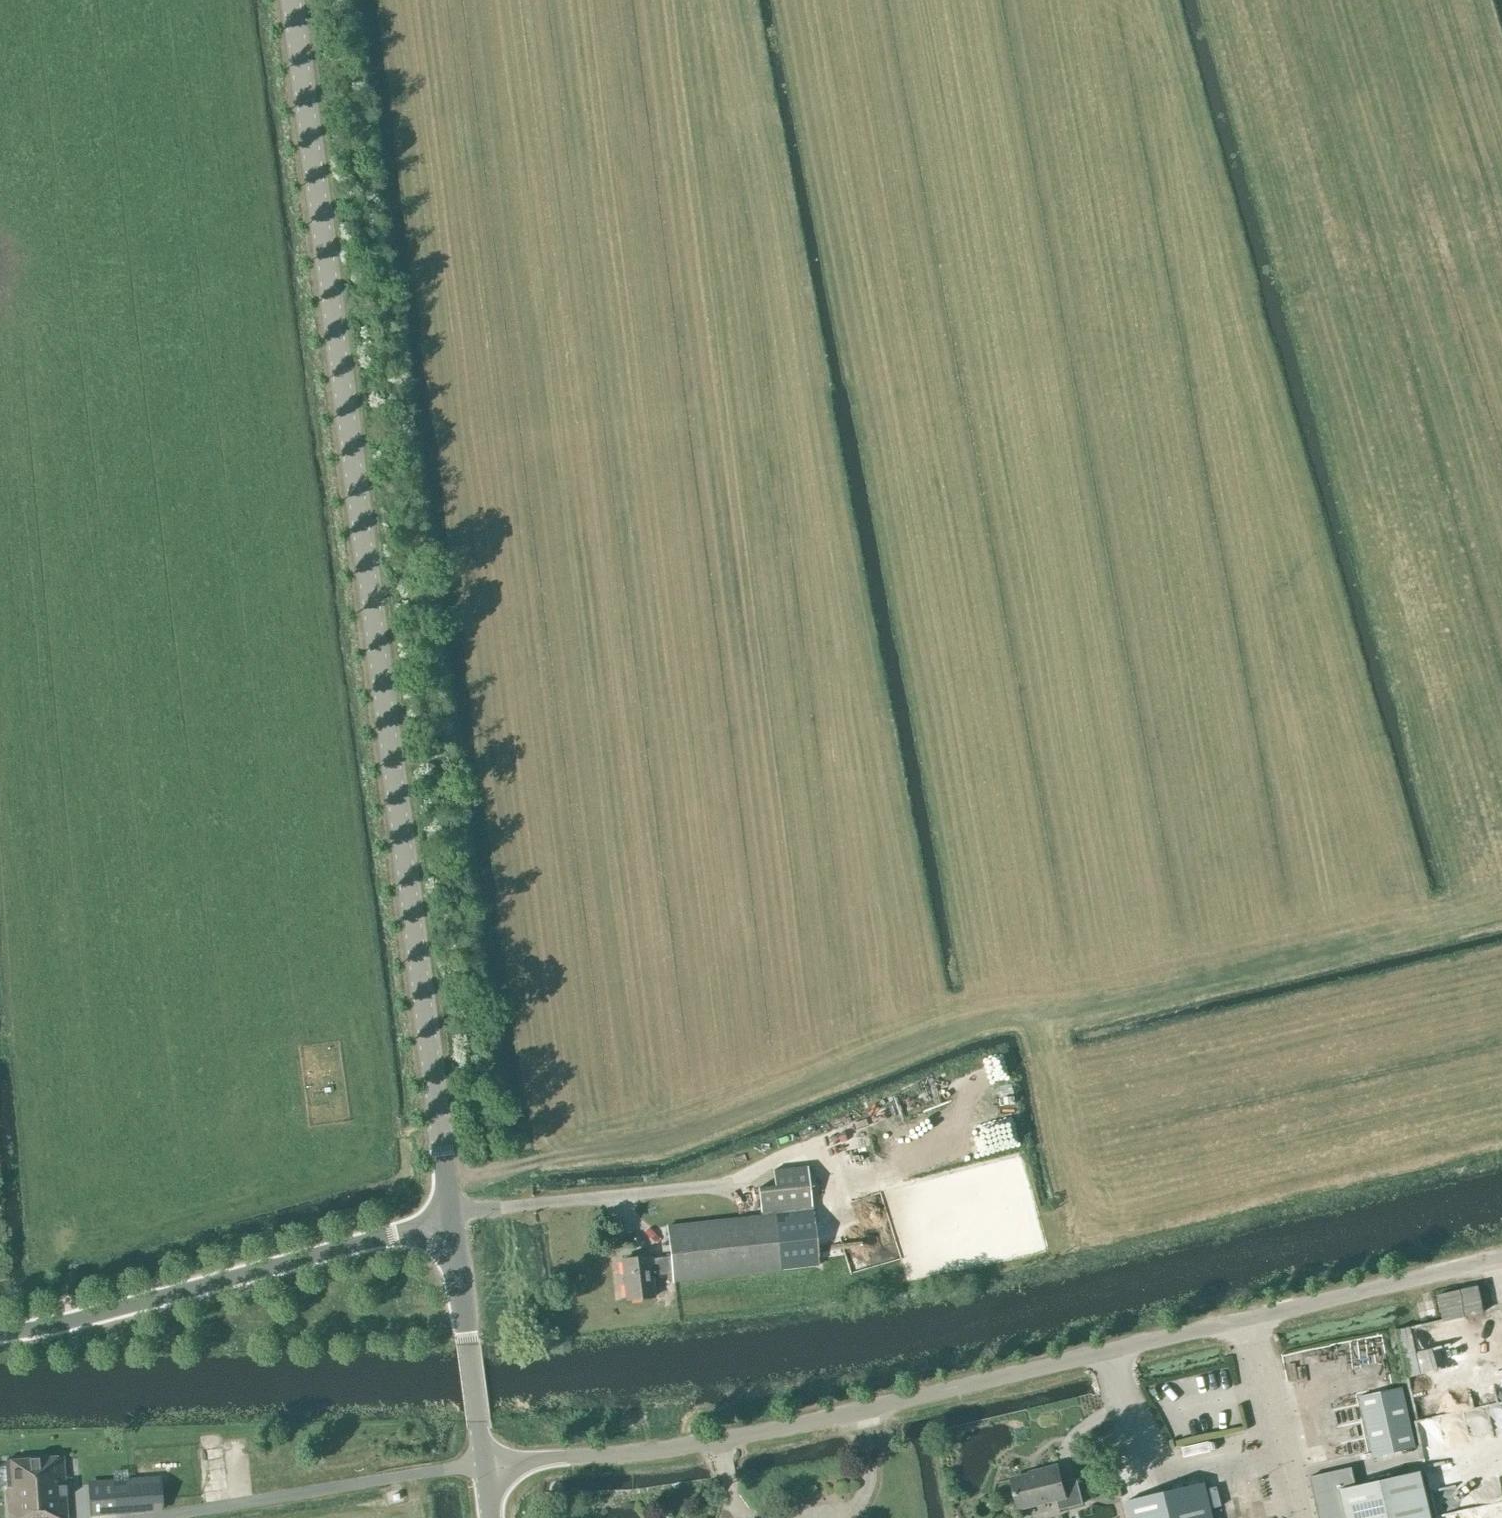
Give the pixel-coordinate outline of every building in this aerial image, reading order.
[(760,1213),(812,1207),(807,1167),(773,1171),(775,1187),(757,1189),(760,1213)] [(622,1260),(627,1300),(655,1297),(653,1275),(673,1273),(674,1281),(783,1269),(777,1214),(668,1226),(671,1256),(651,1258),(651,1256),(622,1260)] [(1439,1294),(1445,1323),(1486,1315),(1480,1286),(1439,1294)] [(1375,1457),(1415,1447),(1402,1388),(1361,1396),(1375,1457)] [(1497,1430),(1501,1428),(1501,1403),(1492,1406),(1497,1430)] [(64,1457),(6,1461),(10,1517),(68,1517),(64,1457)] [(1037,1473),(1013,1479),(1020,1508),(1057,1499),(1060,1510),(1084,1504),(1077,1478),(1063,1482),(1058,1465),(1037,1471),(1037,1473)] [(1420,1470),(1356,1485),(1352,1467),(1310,1476),(1319,1517),(1432,1517),(1420,1470)] [(123,1471),(87,1473),(90,1516),(164,1511),(161,1476),(123,1478),(123,1471)] [(1205,1482),(1128,1501),(1132,1517),(1214,1517),(1205,1482)]
